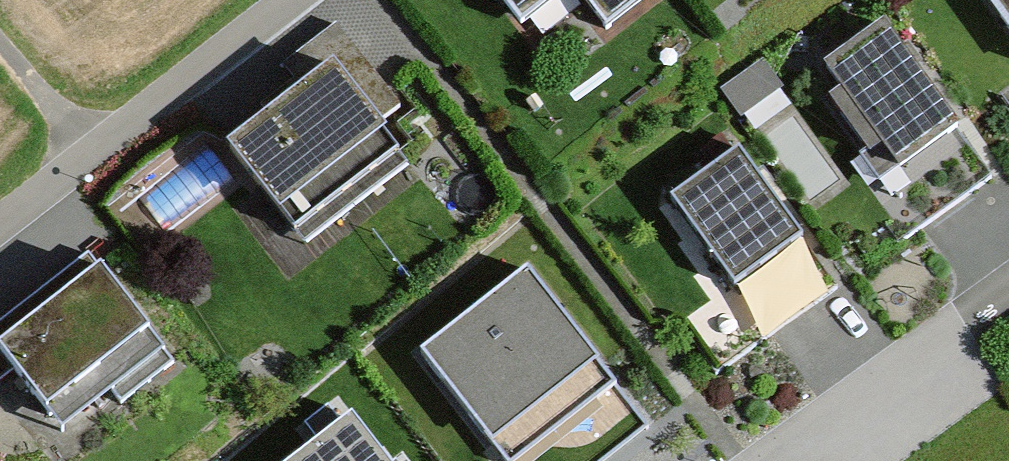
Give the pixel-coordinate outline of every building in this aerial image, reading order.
[(518,40),(570,0),(486,0),(518,40)] [(605,37),(653,0),(576,0),(605,37)] [(1008,40),(1008,0),(980,0),(1008,40)] [(400,110),(337,27),(280,71),(302,99),(225,157),(228,161),(278,227),(282,224),(303,251),(409,172),(375,128),(400,110)] [(876,37),(810,86),(872,168),(854,182),(900,242),(983,180),(876,37)] [(763,58),(725,87),(759,130),(797,100),(763,58)] [(737,155),(671,204),(736,291),(802,241),(737,155)] [(0,331),(0,400),(12,391),(51,442),(108,397),(121,414),(172,375),(86,265),(0,331)] [(590,367),(525,285),(428,361),(493,443),(590,367)] [(351,422),(299,460),(381,460),(351,422)]
